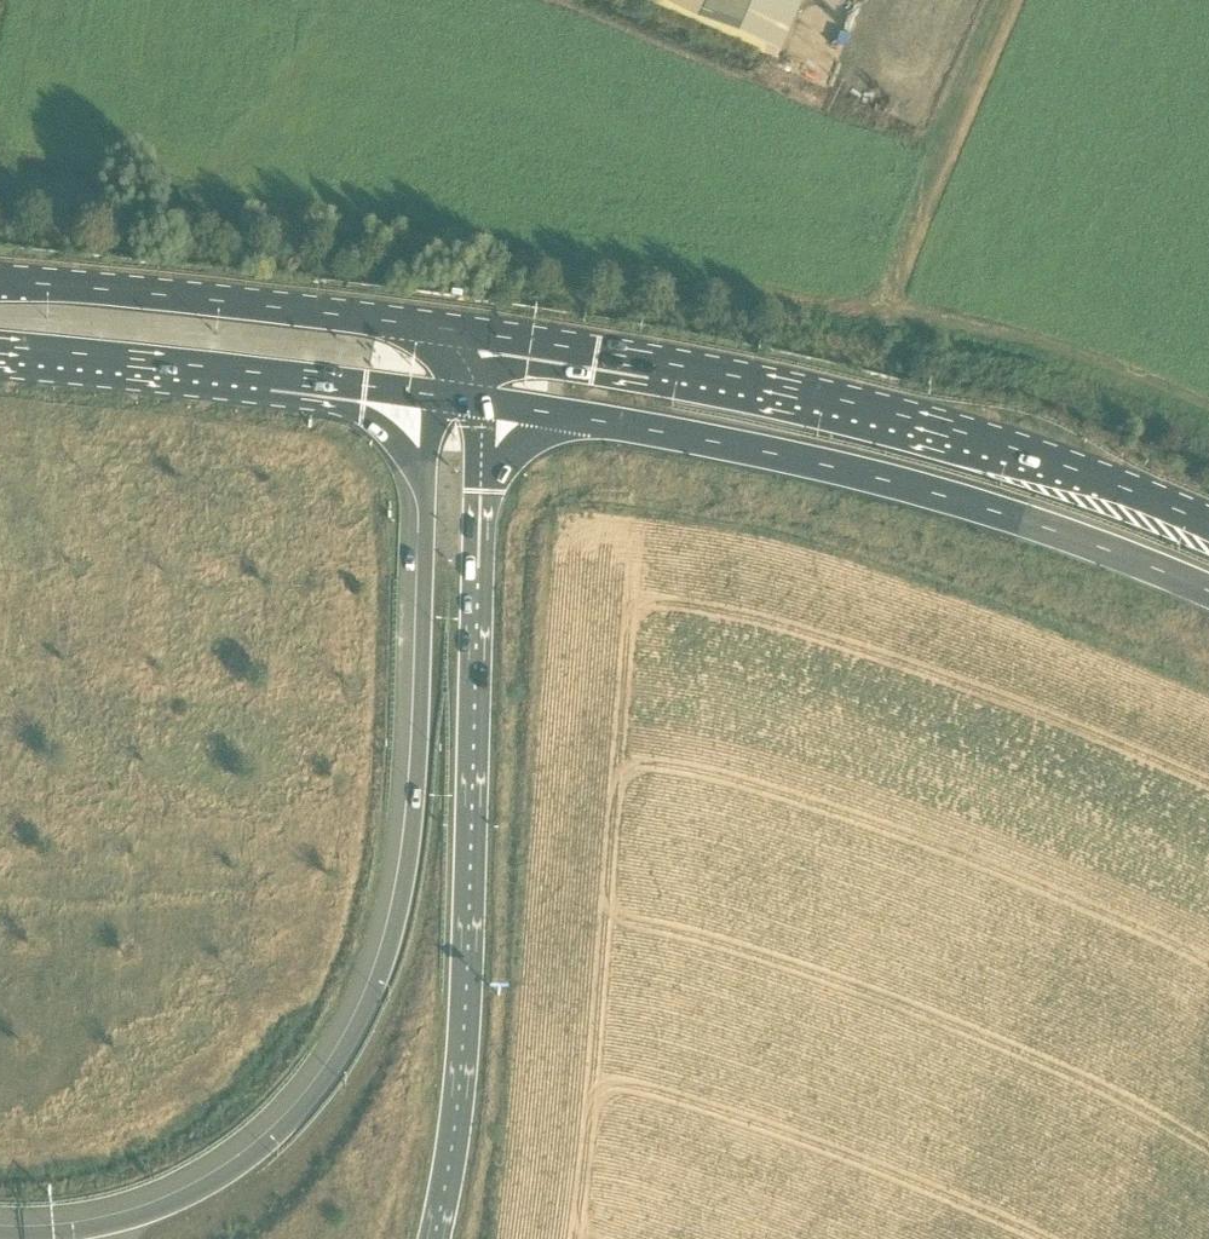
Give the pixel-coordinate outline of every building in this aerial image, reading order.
[(791,0),(637,0),(767,55),(791,0)]
